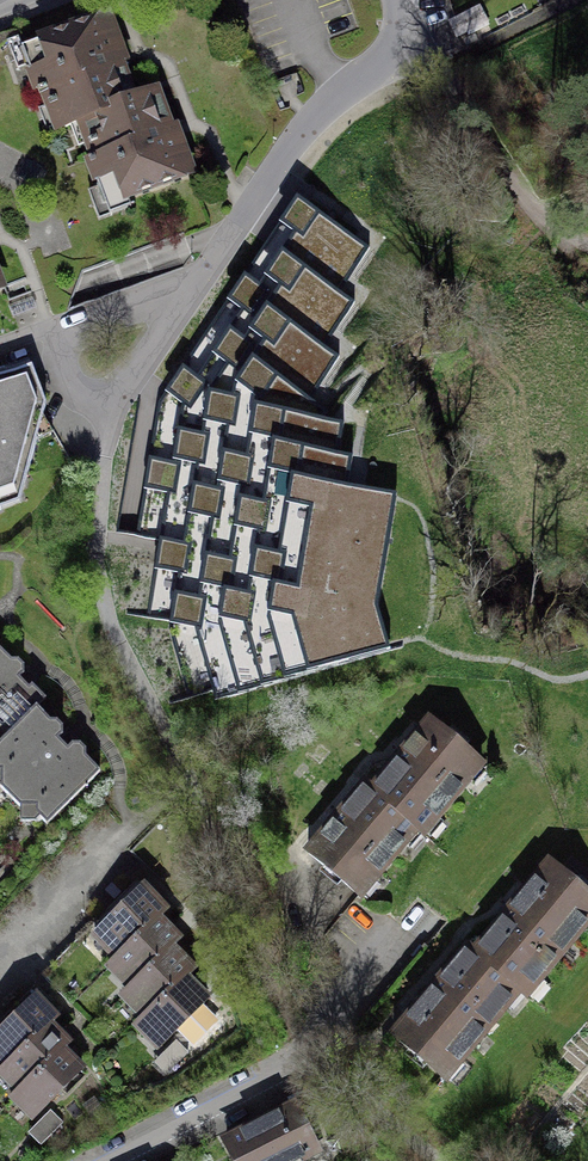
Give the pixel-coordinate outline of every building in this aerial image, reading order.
[(479,5),(448,21),(457,38),(487,22),(479,5)] [(73,126),(139,102),(112,27),(24,58),(51,133),(73,126)] [(159,95),(139,102),(73,126),(102,208),(188,177),(159,95)] [(343,423),(325,420),(326,411),(310,400),(338,358),(324,348),(354,303),(340,293),(371,248),(297,198),(158,404),(136,536),(159,539),(146,618),(170,622),(171,635),(189,699),(213,692),(215,701),(390,650),(378,609),(381,590),(397,495),(348,487),(353,457),(338,454),(341,435),(343,423)] [(25,484),(46,404),(32,367),(0,379),(0,494),(25,484)] [(34,704),(45,694),(23,671),(24,662),(18,656),(10,657),(0,647),(0,738),(34,704)] [(3,785),(21,804),(20,817),(37,817),(42,822),(100,767),(84,752),(84,745),(81,739),(74,739),(68,745),(56,733),(62,728),(61,721),(56,715),(48,715),(34,704),(0,738),(0,785),(3,785)] [(431,720),(371,790),(420,831),(427,837),(487,767),(431,720)] [(420,831),(371,790),(365,785),(307,854),(362,900),(420,831)] [(556,859),(480,954),(541,1003),(587,944),(587,884),(556,859)] [(168,903),(145,879),(91,930),(114,955),(160,910),(168,903)] [(114,955),(105,963),(127,986),(175,941),(182,933),(160,910),(114,955)] [(68,944),(95,968),(106,956),(79,931),(68,944)] [(190,970),(197,964),(175,941),(127,986),(119,993),(142,1016),(190,970)] [(480,954),(473,949),(398,1039),(456,1087),(531,997),(480,954)] [(135,1023),(158,1047),(213,994),(190,970),(142,1016),(135,1023)] [(60,1008),(40,989),(0,1029),(0,1055),(7,1062),(54,1013),(60,1008)] [(0,1068),(21,1088),(66,1040),(74,1032),(54,1013),(7,1062),(0,1068)] [(14,1095),(35,1115),(88,1060),(66,1040),(21,1088),(14,1095)] [(232,1143),(240,1160),(332,1160),(335,1160),(311,1107),(232,1143)]
